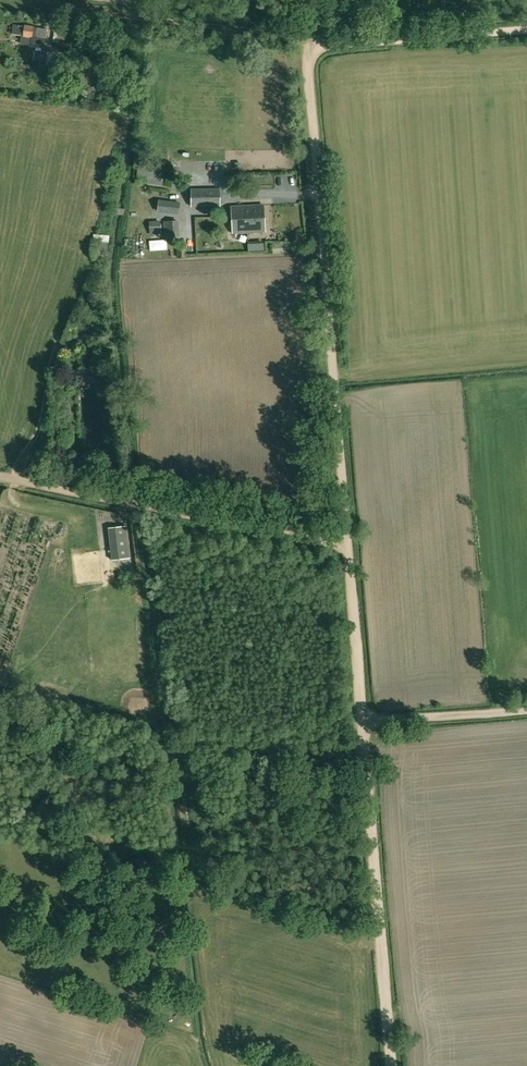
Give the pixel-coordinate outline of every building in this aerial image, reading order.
[(12,34),(45,39),(46,29),(14,24),(12,34)] [(73,42),(74,30),(59,28),(57,43),(74,45),(74,43),(73,42)] [(201,206),(207,206),(207,204),(220,204),(220,189),(192,189),(192,207),(201,206)] [(179,214),(179,203),(159,201),(157,211),(179,214)] [(231,207),(233,233),(265,231),(264,205),(231,207)] [(150,240),(150,250),(167,249),(166,239),(150,240)] [(126,525),(108,527),(112,560),(130,558),(126,525)]
